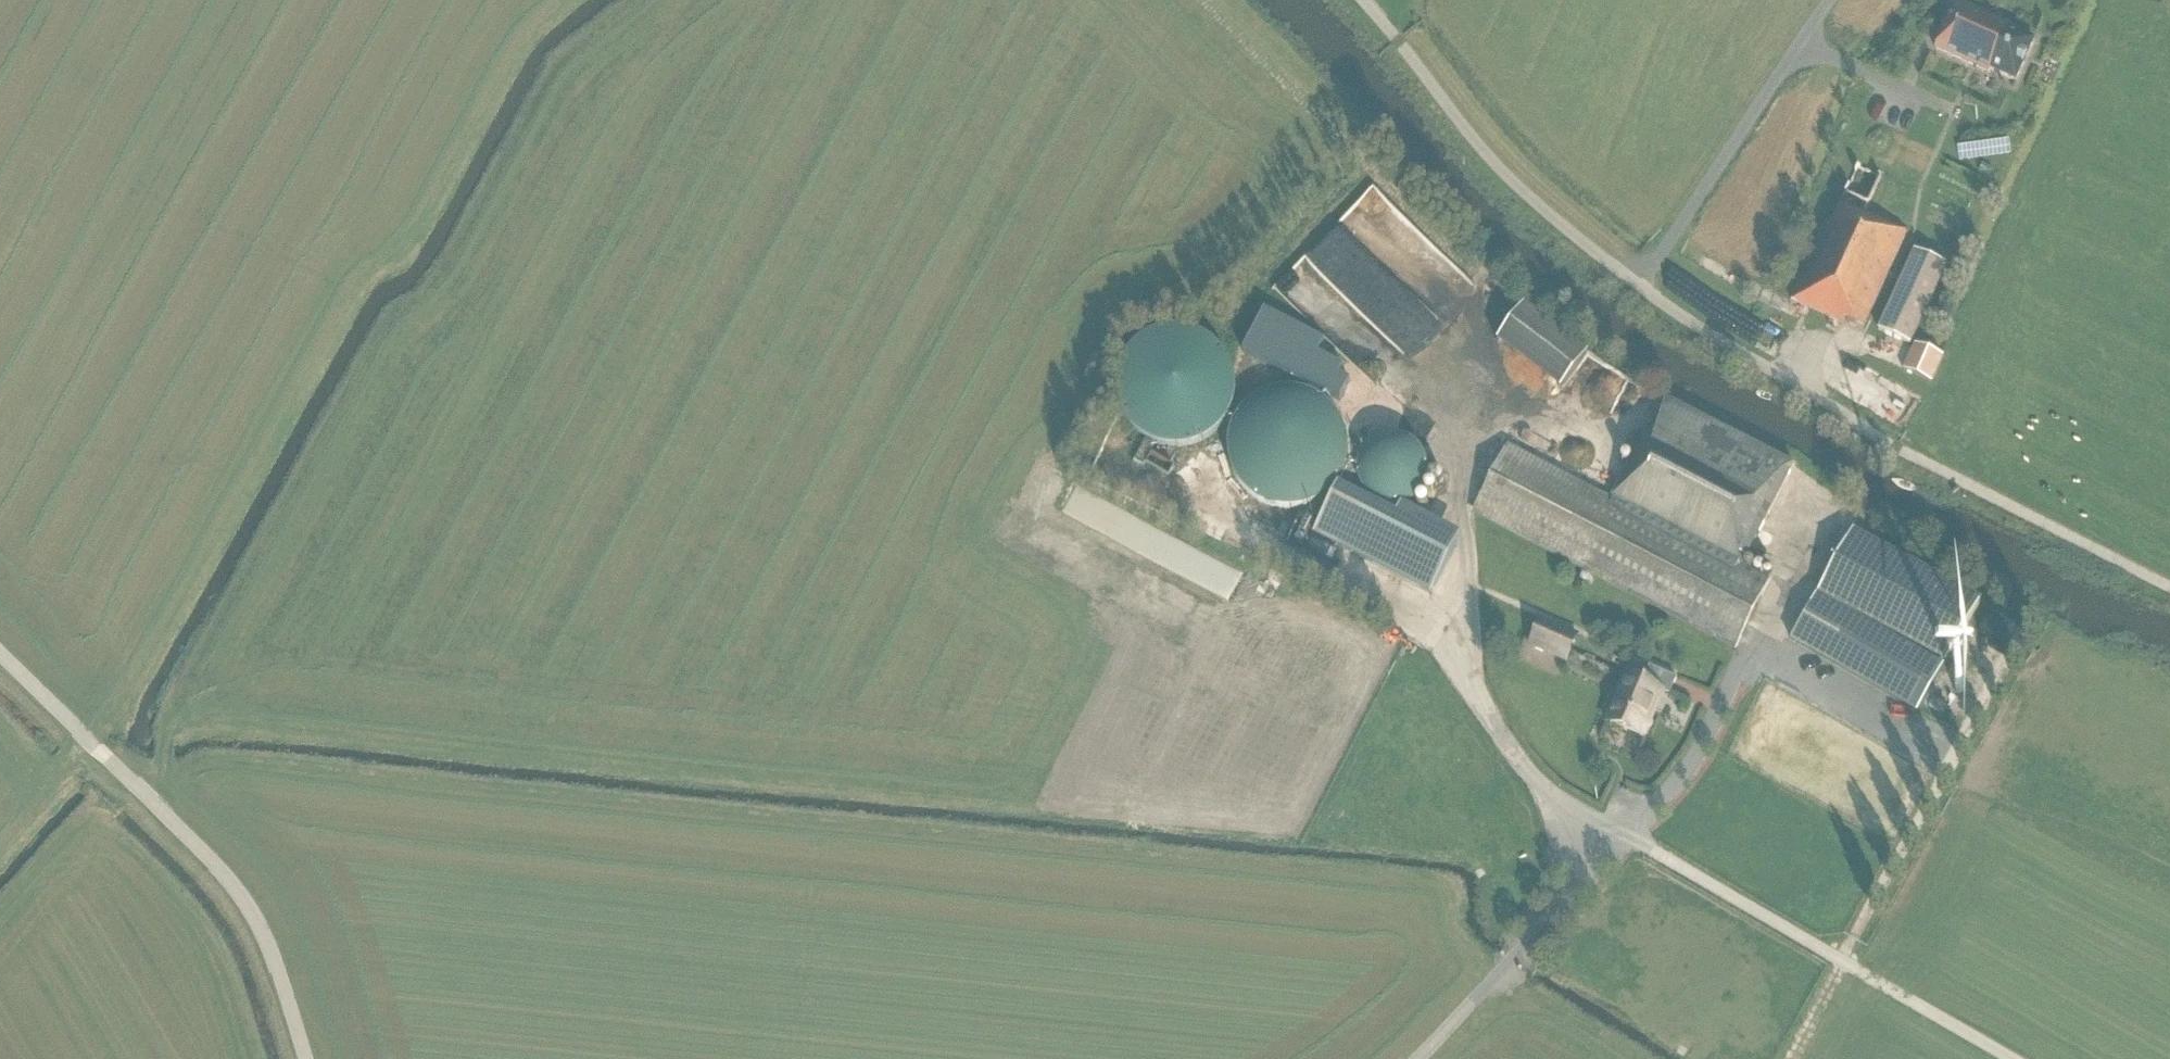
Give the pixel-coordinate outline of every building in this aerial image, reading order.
[(1956,1),(1935,49),(1988,73),(1989,70),(2015,82),(2034,40),(2008,29),(2010,26),(1956,1)] [(1863,328),(1906,234),(1863,215),(1880,178),(1857,166),(1831,224),(1826,222),(1791,300),(1842,324),(1844,320),(1863,328)] [(1401,248),(1388,260),(1429,306),(1440,295),(1432,286),(1439,280),(1435,276),(1431,279),(1424,272),(1430,266),(1427,262),(1435,255),(1423,242),(1408,255),(1401,248)] [(1947,266),(1915,251),(1878,331),(1910,345),(1947,266)] [(1313,311),(1369,367),(1394,342),(1339,286),(1313,311)] [(1498,342),(1561,390),(1587,355),(1524,307),(1498,342)] [(1161,446),(1169,447),(1177,448),(1185,447),(1193,445),(1200,442),(1207,438),(1214,434),(1220,428),(1225,422),(1229,415),(1232,408),(1234,400),(1235,392),(1235,384),(1234,376),(1232,368),(1229,361),(1225,354),(1220,347),(1214,342),(1208,337),(1201,333),(1193,330),(1185,328),(1177,328),(1169,328),(1161,329),(1154,331),(1146,335),(1140,339),(1133,344),(1128,350),(1123,357),(1120,364),(1117,371),(1115,379),(1115,387),(1115,395),(1117,403),(1119,411),(1123,418),(1128,425),(1133,431),(1139,436),(1146,440),(1153,444),(1161,446)] [(1943,358),(1915,345),(1904,371),(1932,383),(1943,358)] [(1274,508),(1282,509),(1290,510),(1298,509),(1306,507),(1313,504),(1320,500),(1327,496),(1333,490),(1338,484),(1342,477),(1345,470),(1347,462),(1348,454),(1348,446),(1347,438),(1345,430),(1342,423),(1338,416),(1333,409),(1327,404),(1321,399),(1313,395),(1306,392),(1298,390),(1290,390),(1282,390),(1274,391),(1266,394),(1259,397),(1252,401),(1246,406),(1241,412),(1236,419),(1233,426),(1230,434),(1228,442),(1228,450),(1228,458),(1230,465),(1232,473),(1236,480),(1241,487),(1246,493),(1252,498),(1259,502),(1266,506),(1274,508)] [(1793,466),(1664,398),(1649,429),(1612,500),(1509,446),(1475,511),(1600,576),(1736,646),(1767,586),(1738,571),(1768,514),(1793,466)] [(1383,438),(1377,440),(1373,443),(1368,446),(1365,450),(1362,455),(1359,460),(1358,466),(1357,471),(1358,477),(1359,482),(1361,487),(1364,492),(1367,497),(1371,500),(1376,503),(1381,505),(1386,507),(1392,507),(1398,507),(1403,506),(1408,504),(1413,501),(1417,498),(1421,494),(1424,489),(1426,484),(1428,478),(1428,473),(1428,467),(1427,462),(1425,457),(1422,452),(1419,447),(1414,444),(1410,441),(1405,439),(1399,437),(1394,437),(1388,437),(1383,438)] [(1406,523),(1339,489),(1315,536),(1431,595),(1450,559),(1400,534),(1406,523)] [(1982,601),(1854,531),(1818,595),(1947,665),(1982,601)] [(1228,561),(1226,576),(1244,580),(1247,565),(1228,561)] [(1945,667),(1817,595),(1791,642),(1918,715),(1945,667)] [(1530,646),(1548,654),(1553,644),(1571,652),(1578,636),(1542,620),(1530,646)] [(1670,694),(1676,678),(1650,667),(1643,682),(1627,676),(1607,723),(1642,737),(1662,691),(1670,694)]
